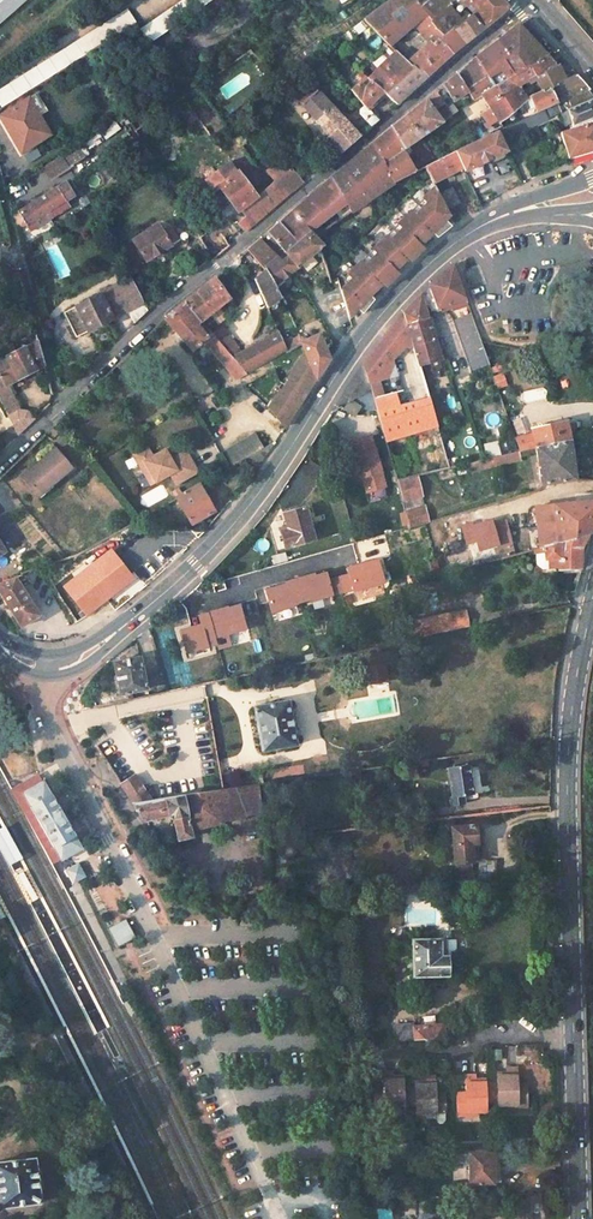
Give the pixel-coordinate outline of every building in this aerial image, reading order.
[(27,0),(0,0),(0,23),(27,0)] [(142,30),(151,43),(167,32),(213,0),(185,0),(142,30)] [(364,19),(390,47),(391,47),(415,25),(431,44),(409,63),(427,78),(443,63),(452,55),(453,54),(440,39),(444,36),(430,21),(432,20),(415,0),(391,0),(364,19)] [(432,20),(454,0),(415,0),(432,20)] [(430,21),(444,36),(453,29),(466,44),(508,9),(508,6),(503,0),(454,0),(430,21)] [(0,90),(0,102),(3,107),(136,22),(128,9),(0,90)] [(525,20),(476,58),(487,75),(499,65),(507,78),(532,67),(548,56),(551,53),(554,51),(525,20)] [(453,29),(440,39),(453,54),(454,53),(466,44),(453,29)] [(396,51),(369,78),(384,92),(397,104),(403,99),(423,81),(427,78),(409,63),(396,51)] [(551,53),(548,56),(555,65),(559,63),(551,53)] [(476,58),(457,74),(469,93),(474,100),(483,94),(491,107),(479,114),(490,132),(503,126),(500,121),(506,119),(527,100),(518,88),(536,77),(555,65),(548,56),(532,67),(507,78),(499,65),(487,75),(476,58)] [(559,63),(555,65),(563,82),(567,80),(566,76),(559,63)] [(555,65),(536,77),(543,90),(550,88),(551,89),(563,82),(555,65)] [(360,70),(345,82),(352,90),(367,77),(360,70)] [(455,75),(443,85),(454,101),(469,93),(457,74),(455,75)] [(563,82),(551,89),(557,104),(561,112),(562,113),(592,99),(587,92),(590,90),(576,74),(567,80),(563,82)] [(367,77),(352,90),(366,107),(368,108),(384,92),(369,78),(367,77)] [(543,90),(530,97),(537,113),(544,110),(548,108),(557,104),(550,88),(543,90)] [(318,89),(302,104),(332,136),(326,141),(338,153),(340,155),(361,136),(318,89)] [(436,91),(391,128),(404,150),(412,144),(453,115),(436,91)] [(30,98),(6,112),(17,130),(11,133),(22,152),(52,134),(30,98)] [(562,113),(567,125),(572,122),(574,129),(561,133),(569,158),(592,151),(592,99),(562,113)] [(557,104),(548,108),(552,117),(561,112),(557,104)] [(366,107),(360,113),(367,121),(374,114),(368,108),(366,107)] [(537,113),(515,123),(519,132),(548,119),(544,110),(537,113)] [(6,112),(0,116),(11,133),(17,130),(6,112)] [(374,114),(367,121),(372,126),(379,120),(374,114)] [(113,122),(99,134),(105,141),(119,128),(113,122)] [(506,127),(499,131),(502,138),(510,135),(506,127)] [(391,128),(372,144),(394,183),(417,171),(404,150),(391,128)] [(499,131),(456,151),(463,167),(465,171),(479,164),(508,151),(502,138),(499,131)] [(423,139),(413,146),(424,164),(435,158),(423,139)] [(326,141),(316,150),(327,163),(338,153),(326,141)] [(372,144),(332,177),(353,212),(394,183),(372,144)] [(58,157),(44,167),(51,178),(65,169),(82,158),(75,147),(58,157)] [(454,152),(426,167),(434,182),(447,175),(463,167),(456,151),(454,152)] [(231,161),(206,179),(215,193),(222,187),(239,211),(242,208),(248,215),(238,223),(242,229),(248,232),(270,213),(257,196),(231,161)] [(479,164),(465,171),(468,178),(482,171),(479,164)] [(271,184),(257,196),(270,213),(299,187),(305,182),(291,167),(271,184)] [(465,171),(454,177),(457,184),(468,178),(465,171)] [(447,175),(434,182),(436,186),(439,192),(439,193),(446,205),(448,210),(461,203),(452,186),(447,175)] [(329,179),(280,223),(298,242),(310,232),(315,236),(353,212),(332,177),(329,179)] [(71,179),(19,211),(28,224),(80,193),(71,179)] [(354,278),(341,290),(349,317),(352,314),(364,302),(368,307),(375,299),(371,295),(383,283),(387,286),(399,273),(396,270),(408,257),(412,261),(425,248),(421,245),(433,232),(438,237),(452,226),(446,220),(450,215),(448,210),(446,205),(439,193),(439,192),(436,186),(424,198),(429,203),(416,215),(412,211),(399,223),(403,227),(391,240),(387,236),(374,248),(379,252),(366,265),(362,261),(349,274),(354,278)] [(280,223),(269,233),(299,269),(319,250),(324,245),(315,236),(310,232),(298,242),(280,223)] [(158,224),(133,240),(147,261),(181,239),(173,226),(164,232),(158,224)] [(207,235),(199,240),(204,248),(212,242),(207,235)] [(260,241),(249,250),(266,270),(276,287),(293,274),(282,261),(278,256),(275,259),(260,241)] [(249,250),(241,257),(254,279),(266,270),(249,250)] [(288,256),(282,261),(293,274),(299,269),(288,256)] [(431,285),(439,308),(466,299),(454,265),(431,285)] [(266,270),(254,279),(267,308),(268,307),(281,297),(276,287),(266,270)] [(131,278),(64,312),(76,337),(125,312),(133,323),(148,310),(131,278)] [(215,278),(184,303),(201,322),(231,299),(215,278)] [(421,294),(427,312),(432,310),(439,308),(431,285),(426,290),(421,294)] [(434,361),(441,359),(427,312),(421,294),(403,312),(412,340),(416,353),(422,374),(436,370),(434,361)] [(466,299),(439,308),(439,310),(449,308),(453,307),(454,309),(468,304),(466,299)] [(184,303),(166,319),(193,351),(207,337),(197,325),(201,322),(184,303)] [(371,390),(392,462),(400,460),(410,457),(424,453),(430,472),(451,468),(445,450),(422,374),(416,353),(392,360),(412,340),(403,312),(401,314),(378,343),(367,359),(363,365),(371,390)] [(454,321),(460,338),(478,332),(472,315),(454,321)] [(51,319),(44,323),(47,330),(55,326),(51,319)] [(279,331),(232,357),(246,374),(288,350),(285,343),(279,331)] [(460,338),(466,354),(484,348),(482,343),(478,332),(460,338)] [(302,342),(301,343),(317,379),(330,359),(318,334),(309,339),(302,342)] [(299,335),(285,343),(288,350),(301,343),(302,342),(301,339),(299,335)] [(230,355),(214,338),(206,345),(221,363),(230,355)] [(6,384),(44,365),(37,340),(0,359),(0,387),(6,384)] [(466,354),(468,363),(487,357),(484,348),(466,354)] [(268,409),(285,428),(302,402),(311,388),(317,379),(305,353),(300,355),(284,383),(285,384),(282,389),(279,394),(277,393),(268,409)] [(230,356),(230,355),(221,363),(235,381),(246,374),(232,357),(230,356)] [(490,365),(487,357),(468,363),(471,371),(490,365)] [(363,365),(343,395),(350,400),(352,401),(371,390),(363,365)] [(501,373),(492,377),(496,389),(506,385),(501,373)] [(8,388),(6,384),(0,387),(0,393),(8,388)] [(9,414),(19,409),(15,402),(8,388),(0,393),(0,397),(9,414)] [(371,390),(352,401),(361,406),(377,408),(371,390)] [(350,400),(344,409),(355,417),(361,406),(352,401),(350,400)] [(494,403),(482,406),(487,428),(499,426),(494,403)] [(19,409),(9,414),(20,433),(35,418),(27,411),(19,409)] [(515,438),(520,452),(536,448),(571,440),(567,421),(532,429),(533,433),(515,438)] [(255,434),(247,439),(256,453),(264,448),(255,434)] [(354,462),(374,459),(371,437),(350,440),(354,462)] [(247,439),(240,443),(248,457),(256,453),(247,439)] [(536,448),(541,485),(576,480),(571,440),(536,448)] [(248,457),(246,458),(257,468),(273,446),(276,442),(277,441),(264,448),(256,453),(248,457)] [(240,443),(225,452),(233,466),(246,458),(248,457),(240,443)] [(197,454),(203,462),(218,452),(212,444),(197,454)] [(146,447),(133,454),(146,477),(151,474),(156,482),(169,474),(175,485),(197,472),(185,451),(173,458),(170,460),(165,451),(165,450),(152,457),(146,447)] [(55,449),(23,476),(40,495),(72,469),(55,449)] [(168,449),(165,451),(170,460),(173,458),(168,449)] [(473,472),(493,467),(520,461),(518,452),(491,458),(471,463),(473,472)] [(412,465),(416,476),(430,472),(424,453),(410,457),(412,465)] [(400,460),(402,468),(412,465),(410,457),(400,460)] [(151,474),(146,477),(151,485),(156,482),(151,474)] [(397,480),(410,528),(430,522),(417,475),(416,476),(397,480)] [(199,485),(177,498),(192,524),(214,511),(199,485)] [(369,502),(388,497),(385,486),(366,491),(369,502)] [(540,548),(543,547),(591,533),(592,528),(592,501),(535,506),(540,548)] [(312,505),(304,507),(309,526),(317,524),(312,505)] [(280,531),(285,548),(313,539),(309,526),(304,507),(283,513),(286,521),(288,529),(280,531)] [(278,524),(280,531),(288,529),(286,521),(278,524)] [(493,528),(501,559),(517,555),(509,524),(493,528)] [(543,547),(545,560),(557,559),(558,571),(581,570),(581,548),(589,534),(543,547)] [(64,558),(50,563),(53,574),(56,581),(70,576),(64,558)] [(50,563),(16,575),(22,585),(53,574),(50,563)] [(0,580),(0,591),(21,625),(40,614),(22,585),(16,575),(0,580)] [(212,637),(243,630),(237,606),(206,612),(212,637)] [(423,620),(427,636),(470,627),(467,612),(423,620)] [(115,663),(120,693),(147,688),(141,657),(115,663)] [(385,662),(364,666),(367,684),(388,680),(385,662)] [(253,706),(261,751),(297,745),(288,700),(253,706)] [(446,795),(447,804),(473,803),(469,765),(448,767),(450,794),(446,795)] [(12,790),(18,800),(24,796),(46,783),(41,774),(20,785),(12,790)] [(120,785),(132,803),(152,800),(134,776),(120,785)] [(54,849),(61,864),(63,863),(83,851),(76,837),(67,822),(59,807),(58,805),(56,802),(52,794),(50,792),(46,783),(24,796),(30,806),(45,834),(54,849)] [(132,803),(142,818),(145,821),(148,820),(168,815),(173,819),(178,840),(192,837),(190,830),(261,814),(261,812),(263,811),(260,784),(222,790),(152,800),(132,803)] [(32,826),(54,867),(61,864),(54,849),(45,834),(30,806),(24,796),(18,800),(32,826)] [(454,854),(455,872),(474,871),(473,862),(472,844),(478,844),(477,825),(452,827),(453,842),(454,854)] [(8,868),(22,860),(5,827),(0,830),(0,853),(8,868)] [(444,842),(445,855),(454,854),(453,842),(444,842)] [(74,883),(76,887),(91,879),(81,861),(66,869),(74,883)] [(536,862),(536,875),(552,874),(551,861),(536,862)] [(405,894),(428,892),(428,884),(404,886),(405,894)] [(3,925),(8,922),(0,906),(0,919),(3,925)] [(105,928),(115,947),(133,938),(123,919),(105,928)] [(407,968),(407,976),(449,976),(449,956),(442,956),(441,939),(413,939),(414,968),(407,968)] [(393,1027),(394,1041),(424,1038),(424,1046),(434,1045),(433,1038),(446,1037),(445,1022),(393,1027)] [(351,1045),(352,1055),(372,1053),(371,1043),(351,1045)] [(491,1049),(491,1060),(500,1060),(500,1049),(491,1049)] [(507,1106),(517,1105),(526,1105),(526,1087),(516,1087),(515,1070),(507,1070),(505,1070),(505,1074),(505,1077),(496,1078),(496,1088),(492,1088),(492,1104),(496,1104),(496,1106),(507,1106)] [(386,1107),(395,1107),(397,1107),(405,1106),(405,1105),(409,1104),(409,1088),(405,1088),(404,1077),(395,1077),(395,1074),(395,1071),(384,1071),(384,1088),(376,1088),(377,1107),(386,1107)] [(426,1113),(427,1113),(434,1113),(435,1113),(435,1120),(437,1122),(444,1121),(446,1120),(446,1112),(445,1093),(437,1094),(436,1076),(427,1077),(427,1080),(427,1082),(417,1083),(417,1088),(409,1088),(409,1104),(417,1104),(418,1113),(426,1113)] [(485,1084),(475,1084),(475,1080),(475,1077),(466,1077),(466,1093),(456,1093),(457,1112),(468,1112),(475,1111),(476,1111),(486,1111),(485,1104),(492,1104),(492,1088),(485,1089),(485,1084)] [(468,1152),(468,1196),(485,1195),(484,1183),(494,1184),(494,1152),(468,1152)] [(1,1211),(2,1210),(2,1209),(3,1208),(3,1207),(42,1203),(37,1158),(0,1162),(0,1211),(1,1211)]
